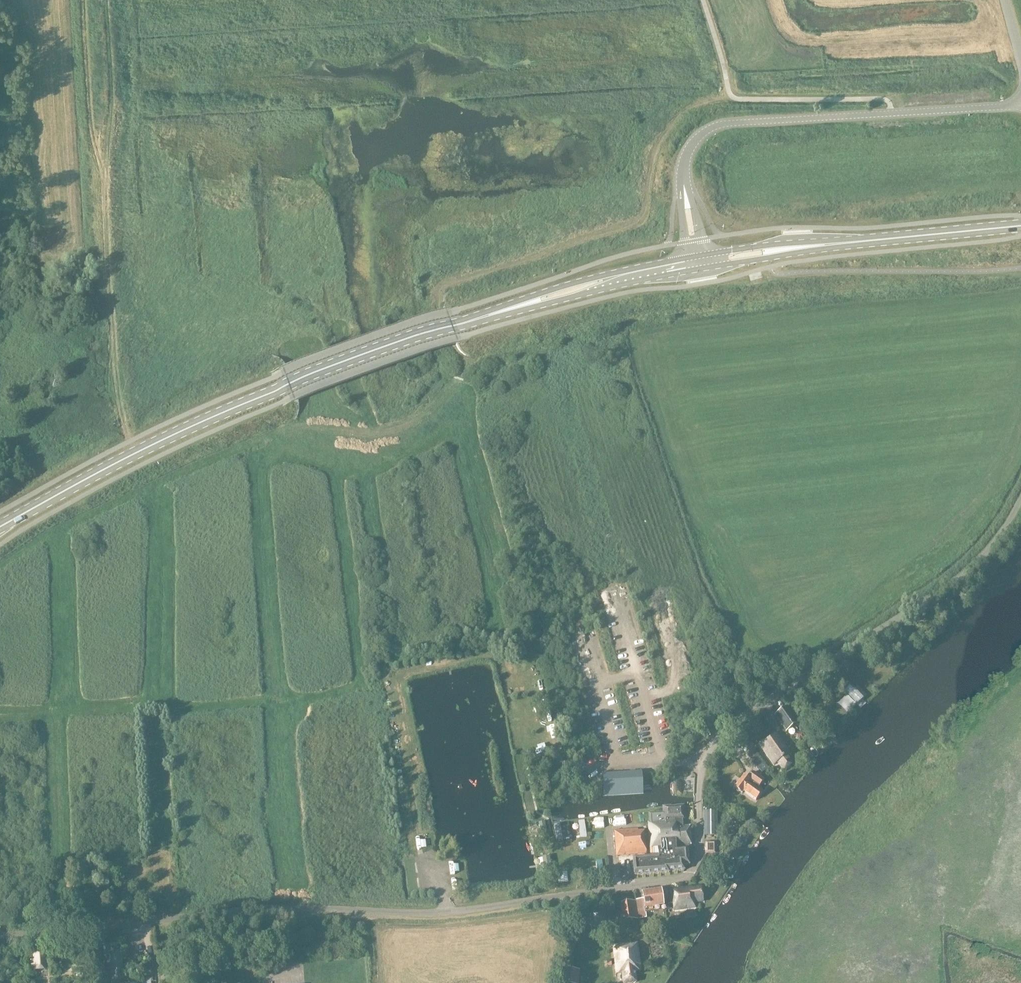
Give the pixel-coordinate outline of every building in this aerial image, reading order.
[(856,705),(863,699),(850,686),(843,692),(856,705)] [(785,708),(773,716),(785,732),(797,723),(785,708)] [(782,771),(792,764),(786,756),(789,754),(775,734),(759,745),(773,764),(776,762),(782,771)] [(767,770),(756,757),(751,761),(762,773),(767,770)] [(604,775),(605,796),(642,795),(641,773),(638,773),(604,775)] [(744,793),(756,801),(762,792),(758,789),(764,781),(752,773),(748,779),(744,776),(734,789),(743,795),(744,793)] [(651,855),(653,855),(688,853),(688,849),(680,850),(680,847),(690,846),(689,828),(684,828),(684,821),(685,821),(684,807),(662,808),(663,817),(648,818),(650,849),(651,855)] [(733,816),(726,819),(729,826),(736,824),(733,816)] [(575,820),(578,839),(585,838),(583,820),(575,820)] [(616,857),(646,854),(644,832),(637,833),(637,830),(614,832),(616,857)] [(689,865),(688,853),(653,855),(653,858),(639,859),(639,862),(633,862),(634,876),(669,873),(669,872),(684,871),(684,866),(689,865)] [(163,856),(157,858),(160,866),(166,864),(163,856)] [(672,898),(661,900),(663,910),(674,908),(674,911),(690,908),(689,904),(703,902),(701,888),(687,890),(687,889),(671,891),(672,898)] [(642,895),(643,899),(637,900),(639,919),(646,918),(645,913),(663,910),(661,900),(660,892),(642,895)] [(622,904),(624,921),(637,919),(634,902),(622,904)] [(593,914),(594,923),(603,922),(602,913),(593,914)] [(636,973),(640,972),(637,944),(613,947),(616,974),(623,973),(624,982),(637,982),(636,973)] [(46,955),(34,956),(35,982),(47,982),(46,955)] [(317,968),(316,958),(304,959),(304,968),(317,968)] [(562,982),(579,982),(580,971),(563,970),(562,982)]
